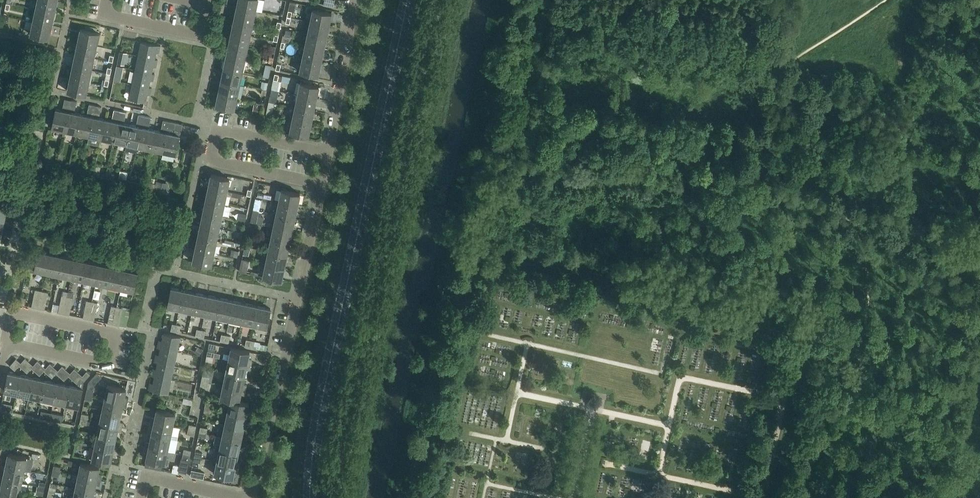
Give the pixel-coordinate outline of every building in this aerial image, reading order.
[(50,0),(37,0),(35,9),(54,14),(56,1),(50,0)] [(255,10),(257,0),(238,0),(236,6),(255,10)] [(85,5),(83,15),(92,17),(94,7),(85,5)] [(252,22),(255,10),(236,6),(234,18),(252,22)] [(54,14),(35,9),(32,22),(51,26),(54,14)] [(309,22),(328,26),(331,13),(312,9),(309,22)] [(250,35),(252,22),(234,18),(231,31),(250,35)] [(51,26),(32,22),(30,35),(48,39),(51,26)] [(328,26),(309,22),(307,34),(326,38),(328,26)] [(80,29),(77,41),(96,45),(99,33),(96,32),(84,30),(80,29)] [(247,47),(250,35),(231,31),(228,43),(247,47)] [(326,38),(307,34),(304,47),(323,50),(326,38)] [(96,45),(77,41),(75,54),(93,58),(96,45)] [(156,50),(159,50),(160,46),(141,42),(138,56),(154,59),(156,50)] [(247,47),(228,43),(226,56),(244,59),(247,47)] [(323,50),(304,47),(302,59),(320,63),(323,50)] [(125,59),(127,53),(119,51),(118,58),(125,59)] [(93,58),(75,54),(72,66),(91,70),(93,58)] [(157,60),(154,59),(138,56),(135,70),(151,74),(151,73),(153,64),(156,65),(157,60)] [(244,59),(226,56),(223,68),(242,72),(244,59)] [(320,63),(302,59),(298,74),(305,75),(305,73),(318,75),(320,63)] [(91,70),(72,66),(69,79),(88,83),(91,70)] [(242,72),(223,68),(220,80),(239,84),(242,72)] [(154,74),(151,73),(151,74),(135,70),(132,84),(148,88),(150,78),(153,79),(154,74)] [(67,91),(86,95),(88,83),(69,79),(67,91)] [(218,93),(236,96),(239,84),(220,80),(218,93)] [(297,94),(316,98),(318,86),(300,82),(297,94)] [(151,88),(148,88),(132,84),(129,99),(145,102),(147,92),(150,93),(151,88)] [(236,96),(218,93),(215,105),(234,109),(236,96)] [(294,107),(313,111),(316,98),(297,94),(294,107)] [(51,128),(64,131),(70,100),(64,99),(61,110),(55,109),(51,128)] [(74,113),(76,101),(70,100),(64,131),(76,133),(80,114),(74,113)] [(88,136),(95,105),(89,104),(86,115),(80,114),(76,133),(88,136)] [(251,115),(259,117),(261,106),(254,104),(251,115)] [(95,105),(88,136),(101,138),(105,120),(98,118),(101,107),(95,105)] [(313,111),(294,107),(292,119),(310,123),(313,111)] [(113,141),(120,111),(113,109),(111,121),(105,120),(101,138),(113,141)] [(125,144),(129,125),(123,123),(126,112),(120,111),(113,141),(125,144)] [(129,125),(125,144),(138,146),(144,116),(138,115),(135,126),(129,125)] [(150,149),(154,130),(148,129),(150,117),(144,116),(138,146),(150,149)] [(310,123),(292,119),(289,132),(308,136),(310,123)] [(154,130),(150,149),(162,152),(169,121),(163,120),(160,131),(154,130)] [(169,121),(162,152),(175,154),(179,135),(180,135),(182,124),(169,121)] [(44,156),(43,164),(50,166),(52,157),(44,156)] [(75,171),(68,170),(67,175),(80,178),(81,173),(82,167),(76,166),(75,171)] [(210,174),(208,187),(226,191),(229,178),(210,174)] [(168,183),(156,181),(154,191),(169,194),(170,188),(168,187),(168,183)] [(208,187),(205,199),(224,203),(226,191),(208,187)] [(281,189),(278,202),(297,206),(300,193),(281,189)] [(261,199),(255,198),(253,210),(258,211),(261,199)] [(202,212),(221,216),(224,203),(205,199),(202,212)] [(294,218),(297,206),(278,202),(276,214),(294,218)] [(253,210),(250,222),(256,223),(258,211),(253,210)] [(200,224),(219,228),(221,216),(202,212),(200,224)] [(237,220),(245,221),(246,213),(239,212),(237,220)] [(292,231),(294,218),(276,214),(273,227),(292,231)] [(197,236),(216,241),(219,228),(200,224),(197,236)] [(289,243),(292,231),(273,227),(270,239),(289,243)] [(216,241),(197,236),(195,249),(213,253),(216,241)] [(286,255),(289,243),(270,239),(268,251),(286,255)] [(195,249),(192,261),(211,265),(213,253),(195,249)] [(36,257),(29,256),(26,271),(33,272),(34,270),(47,272),(50,254),(38,251),(36,257)] [(268,251),(265,264),(284,268),(286,255),(268,251)] [(63,256),(50,254),(47,272),(59,275),(63,256)] [(75,259),(63,256),(59,275),(71,278),(75,259)] [(88,261),(75,259),(71,278),(84,280),(88,261)] [(100,264),(88,261),(84,280),(96,283),(100,264)] [(113,267),(100,264),(96,283),(109,286),(113,267)] [(265,264),(262,276),(281,280),(284,268),(265,264)] [(125,269),(113,267),(109,286),(121,288),(125,269)] [(137,272),(125,269),(121,288),(133,291),(137,272)] [(183,290),(171,287),(167,306),(180,309),(183,290)] [(196,293),(183,290),(180,309),(192,311),(196,293)] [(208,295),(196,293),(192,311),(204,314),(208,295)] [(39,308),(41,297),(34,295),(31,307),(39,308)] [(220,298),(208,295),(204,314),(216,316),(220,298)] [(47,298),(41,297),(39,308),(44,309),(47,298)] [(233,300),(220,298),(216,316),(229,319),(233,300)] [(245,303),(233,300),(229,319),(241,322),(245,303)] [(63,313),(66,302),(60,301),(58,312),(63,313)] [(66,302),(63,313),(69,315),(71,303),(66,302)] [(257,306),(245,303),(241,322),(253,324),(257,306)] [(91,307),(85,306),(83,318),(88,319),(91,307)] [(270,308),(257,306),(253,324),(266,327),(270,308)] [(96,308),(91,307),(88,319),(94,320),(96,308)] [(113,324),(115,312),(110,311),(107,323),(113,324)] [(160,348),(177,351),(180,337),(163,333),(161,343),(158,343),(157,347),(160,348)] [(260,342),(254,341),(253,348),(266,351),(268,345),(260,343),(260,342)] [(198,346),(194,352),(199,355),(203,349),(198,346)] [(160,348),(158,357),(155,357),(154,361),(157,362),(174,365),(177,351),(160,348)] [(248,359),(249,352),(231,348),(228,360),(251,365),(252,360),(248,359)] [(20,363),(18,365),(19,365),(22,368),(28,361),(24,358),(20,363)] [(19,365),(18,365),(20,363),(15,359),(9,366),(15,370),(19,365)] [(225,372),(244,377),(246,369),(250,370),(251,365),(228,360),(225,372)] [(31,368),(34,371),(40,363),(37,361),(31,368)] [(154,376),(171,379),(174,365),(157,362),(155,371),(152,371),(151,375),(154,376)] [(43,370),(47,373),(53,366),(49,363),(43,370)] [(56,373),(59,376),(65,369),(61,366),(56,373)] [(68,375),(71,378),(77,371),(74,368),(68,375)] [(90,374),(86,371),(80,378),(84,381),(90,374)] [(4,391),(16,394),(20,375),(7,372),(4,391)] [(223,385),(246,390),(247,385),(242,384),(244,377),(225,372),(223,385)] [(88,382),(86,389),(93,390),(94,385),(101,377),(96,373),(88,382)] [(16,394),(29,396),(33,378),(20,375),(16,394)] [(168,394),(171,379),(154,376),(152,385),(149,385),(148,389),(168,394)] [(41,399),(45,380),(33,378),(29,396),(41,399)] [(45,380),(41,399),(53,401),(57,383),(45,380)] [(53,401),(65,404),(69,385),(57,383),(53,401)] [(65,404),(78,407),(82,388),(69,385),(65,404)] [(104,398),(127,402),(128,398),(124,397),(126,389),(107,385),(104,398)] [(239,401),(240,394),(245,394),(246,390),(223,385),(220,398),(230,400),(230,399),(239,401)] [(102,410),(120,414),(122,406),(126,407),(127,402),(104,398),(102,410)] [(227,412),(250,417),(251,412),(247,411),(249,403),(239,401),(230,399),(230,400),(227,412)] [(149,421),(172,426),(174,418),(177,419),(178,414),(175,413),(156,409),(155,417),(150,416),(149,421)] [(120,414),(102,410),(99,422),(122,427),(123,422),(119,421),(120,414)] [(51,412),(49,420),(61,422),(63,415),(51,412)] [(250,417),(227,412),(224,424),(243,428),(245,421),(249,421),(250,417)] [(172,426),(149,421),(148,426),(152,427),(151,434),(169,438),(172,426)] [(97,435),(115,439),(117,431),(121,432),(122,427),(99,422),(97,435)] [(222,436),(244,441),(245,436),(242,435),(243,428),(224,424),(222,436)] [(144,445),(167,450),(169,438),(151,434),(149,441),(145,440),(144,445)] [(94,447),(117,452),(118,447),(114,446),(115,439),(97,435),(94,447)] [(215,448),(238,453),(240,445),(243,446),(244,441),(222,436),(220,445),(216,444),(215,448)] [(167,450),(144,445),(143,450),(147,451),(146,459),(164,463),(167,464),(168,459),(165,458),(167,450)] [(116,457),(117,452),(94,447),(91,460),(110,464),(112,456),(116,457)] [(238,453),(215,448),(214,452),(218,453),(216,461),(239,466),(240,461),(236,460),(238,453)] [(5,466),(24,470),(26,457),(8,453),(5,466)] [(186,472),(188,460),(190,455),(183,454),(182,459),(181,459),(178,470),(186,472)] [(239,466),(216,461),(214,474),(233,478),(234,470),(238,471),(239,466)] [(78,476),(100,480),(101,475),(97,475),(99,467),(81,463),(78,476)] [(3,478),(21,482),(24,470),(5,466),(3,478)] [(191,470),(190,476),(203,479),(204,473),(191,470)] [(100,480),(78,476),(75,488),(94,492),(95,484),(99,485),(100,480)] [(18,494),(25,496),(27,484),(21,482),(3,478),(0,490),(18,494)] [(44,488),(38,486),(37,486),(35,494),(43,496),(44,488)] [(73,497),(92,497),(94,492),(75,488),(73,497)]
